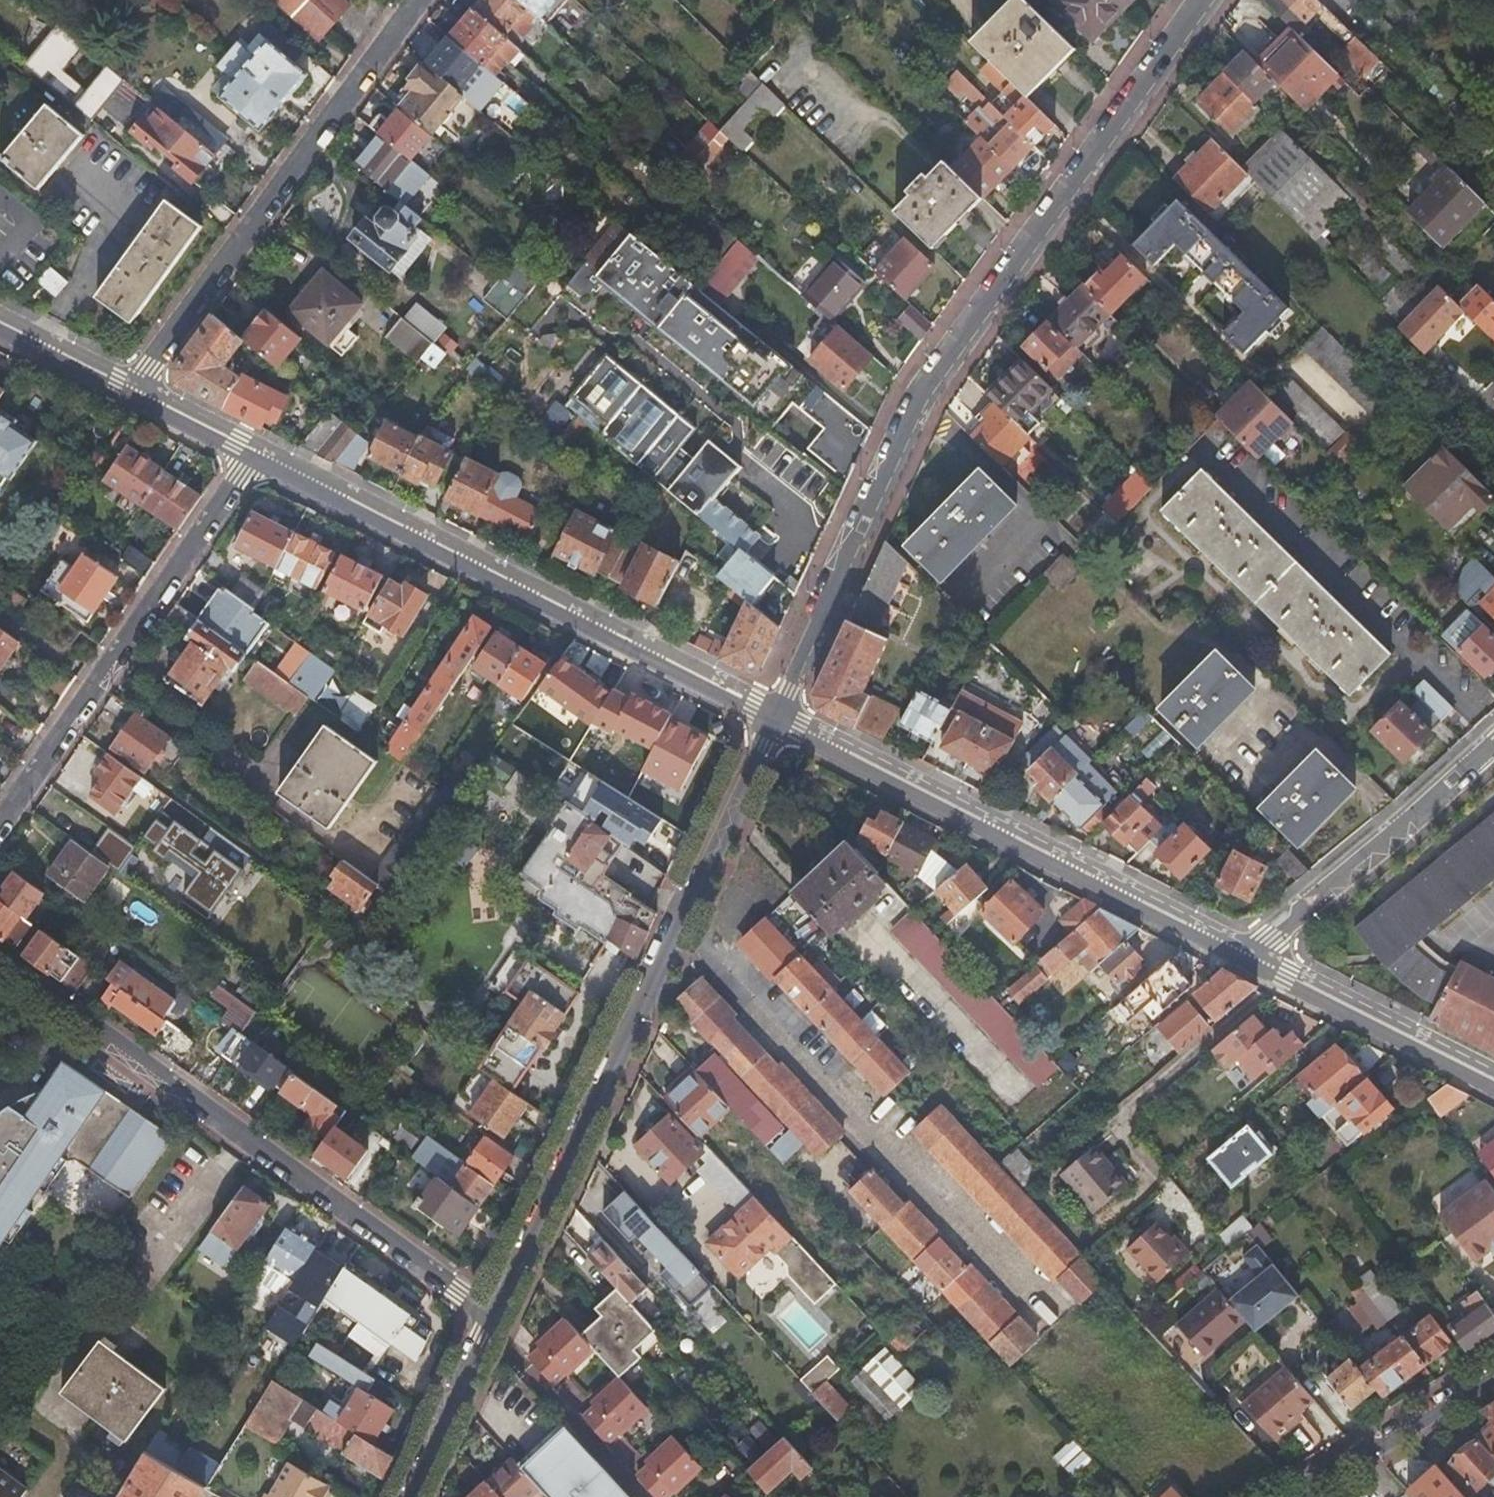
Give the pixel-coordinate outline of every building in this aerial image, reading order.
[(321,41),(351,8),(343,0),(277,0),(321,41)] [(538,16),(519,0),(481,0),(473,9),(508,39),(513,44),(538,16)] [(545,23),(566,0),(519,0),(538,16),(545,23)] [(1010,82),(1016,88),(1022,94),(1070,46),(1024,0),(1011,0),(970,42),(988,60),(1010,82)] [(1085,34),(1100,19),(1105,25),(1119,11),(1108,0),(1051,0),(1085,34)] [(1119,11),(1130,0),(1108,0),(1119,11)] [(1263,1),(1291,29),(1299,37),(1308,28),(1305,24),(1315,13),(1346,43),(1339,50),(1364,75),(1378,60),(1318,1),(1317,0),(1265,0),(1263,1)] [(461,23),(496,53),(508,39),(473,9),(461,23)] [(226,55),(283,104),(315,67),(263,20),(253,31),(259,37),(246,52),(236,43),(226,55)] [(481,64),(485,67),(496,53),(461,23),(449,37),(481,64)] [(103,107),(128,128),(151,101),(111,68),(89,94),(64,73),(84,48),(58,26),(24,67),(90,123),(103,107)] [(1279,86),(1300,107),(1328,79),(1335,73),(1299,37),(1291,29),(1255,63),(1274,81),(1279,86)] [(463,86),(481,64),(449,37),(426,65),(464,96),(477,106),(481,102),(463,86)] [(1274,81),(1255,63),(1240,47),(1218,68),(1223,73),(1252,102),(1274,81)] [(260,131),(283,104),(226,55),(216,67),(226,76),(212,92),(260,131)] [(980,68),(1001,90),(1010,82),(988,60),(980,68)] [(401,107),(433,133),(464,96),(426,65),(404,91),(410,96),(401,107)] [(1258,108),(1252,102),(1223,73),(1194,102),(1231,138),(1235,134),(1254,114),(1259,109),(1258,108)] [(1343,81),(1335,73),(1328,79),(1336,87),(1343,81)] [(957,87),(977,107),(989,103),(964,79),(957,87)] [(1279,86),(1274,81),(1252,102),(1258,108),(1279,86)] [(762,107),(772,116),(782,104),(761,83),(750,95),(762,107)] [(1022,94),(1016,88),(1007,97),(1015,104),(1003,116),(1033,146),(1053,125),(1026,98),(1022,94)] [(742,130),(762,107),(750,95),(745,101),(740,107),(730,119),(742,130)] [(37,190),(83,137),(46,106),(4,157),(1,154),(0,155),(0,159),(37,190)] [(379,133),(411,159),(433,133),(401,107),(389,121),(385,118),(384,117),(383,117),(382,117),(381,117),(380,117),(379,118),(371,127),(379,133)] [(174,168),(191,183),(207,164),(206,163),(213,155),(159,110),(153,116),(149,112),(131,133),(150,149),(154,144),(178,163),(174,168)] [(1033,146),(1003,116),(998,112),(976,134),(981,139),(1011,168),(1033,146)] [(1254,114),(1235,134),(1242,141),(1262,121),(1254,114)] [(719,131),(727,139),(741,151),(752,139),(742,130),(730,119),(719,131)] [(1254,181),(1313,238),(1317,234),(1340,211),(1351,200),(1349,198),(1329,178),(1276,126),(1268,134),(1271,137),(1276,142),(1246,173),(1254,181)] [(695,158),(703,164),(727,139),(719,131),(695,158)] [(423,169),(411,159),(379,133),(354,163),(386,190),(387,189),(398,199),(423,169)] [(1444,164),(1416,136),(1410,143),(1438,172),(1444,164)] [(1271,137),(1241,167),(1246,173),(1276,142),(1271,137)] [(1173,178),(1216,220),(1229,207),(1221,199),(1230,190),(1238,198),(1254,181),(1246,173),(1241,167),(1212,138),(1197,154),(1188,163),(1173,178)] [(951,169),(981,199),(1011,168),(981,139),(951,169)] [(439,145),(452,157),(456,152),(442,141),(439,145)] [(1493,156),(1493,144),(1491,141),(1477,156),(1486,164),(1493,156)] [(659,153),(667,159),(672,154),(664,147),(659,153)] [(1188,163),(1197,154),(1192,149),(1184,158),(1188,163)] [(1493,172),(1493,156),(1486,164),(1493,172)] [(931,250),(981,199),(951,169),(944,162),(927,178),(923,174),(907,192),(911,196),(894,213),(931,250)] [(1406,212),(1439,245),(1482,201),(1449,169),(1406,212)] [(1329,178),(1349,198),(1356,191),(1336,171),(1329,178)] [(1221,199),(1229,207),(1238,198),(1230,190),(1221,199)] [(1351,200),(1361,209),(1364,205),(1359,194),(1356,191),(1349,198),(1351,200)] [(1222,331),(1242,351),(1285,307),(1176,199),(1133,243),(1154,264),(1175,242),(1243,310),(1222,331)] [(1410,281),(1421,270),(1361,209),(1351,200),(1340,211),(1410,281)] [(95,298),(130,323),(201,227),(166,201),(95,298)] [(351,238),(389,270),(406,251),(403,249),(416,234),(412,230),(422,218),(406,205),(397,216),(387,207),(378,217),(380,220),(375,226),(366,219),(351,238)] [(607,236),(622,247),(632,235),(618,223),(607,236)] [(884,229),(891,235),(894,238),(897,235),(887,226),(884,229)] [(1348,230),(1336,243),(1377,283),(1387,275),(1370,255),(1373,251),(1348,230)] [(1334,251),(1317,234),(1313,238),(1330,255),(1334,251)] [(632,235),(622,247),(601,271),(587,260),(566,284),(584,299),(600,279),(754,406),(789,364),(632,235)] [(880,247),(874,241),(858,259),(903,300),(933,267),(904,240),(903,241),(897,235),(894,238),(891,235),(880,247)] [(607,236),(587,260),(601,271),(622,247),(607,236)] [(722,302),(762,259),(739,238),(699,282),(722,302)] [(510,242),(495,261),(504,268),(519,249),(510,242)] [(500,275),(524,295),(546,268),(521,248),(500,275)] [(1081,288),(1108,315),(1122,301),(1145,276),(1123,255),(1105,273),(1100,268),(1081,288)] [(802,295),(830,320),(864,281),(836,257),(802,295)] [(37,282),(55,297),(67,283),(48,267),(37,282)] [(288,309),(327,343),(343,325),(358,307),(362,302),(323,269),(288,309)] [(1399,323),(1436,284),(1426,274),(1410,291),(1400,281),(1378,303),(1399,323)] [(487,290),(512,310),(524,295),(500,275),(487,290)] [(1397,326),(1423,352),(1463,311),(1459,307),(1436,284),(1399,323),(1397,326)] [(1493,342),(1493,299),(1479,285),(1459,307),(1463,311),(1493,342)] [(1049,321),(1076,347),(1108,315),(1081,288),(1049,321)] [(897,317),(921,339),(931,325),(909,305),(897,317)] [(363,311),(358,307),(343,325),(348,329),(363,311)] [(243,339),(276,366),(300,337),(266,308),(242,338),(243,339)] [(172,369),(175,384),(222,408),(231,387),(239,377),(223,363),(243,339),(242,338),(212,313),(172,369)] [(416,362),(433,342),(424,335),(401,316),(385,336),(416,362)] [(795,346),(807,357),(835,329),(823,317),(795,346)] [(1092,363),(1076,347),(1049,321),(1023,347),(1057,380),(1060,377),(1069,386),(1092,363)] [(433,342),(439,348),(447,338),(432,326),(424,335),(433,342)] [(808,359),(843,389),(872,356),(838,326),(808,359)] [(1301,346),(1376,420),(1395,400),(1320,327),(1301,346)] [(738,548),(745,553),(759,537),(713,498),(739,465),(709,440),(684,470),(679,467),(673,474),(678,478),(671,486),(667,482),(670,479),(659,470),(694,428),(584,336),(562,362),(563,363),(533,399),(518,386),(505,402),(554,443),(564,430),(576,415),(585,422),(738,548)] [(996,387),(1024,415),(1051,389),(1023,361),(996,387)] [(8,380),(15,384),(26,366),(19,362),(8,380)] [(231,387),(222,408),(260,427),(266,416),(275,421),(288,398),(241,374),(239,377),(231,387)] [(1270,396),(1327,453),(1345,434),(1288,377),(1270,396)] [(1211,416),(1254,457),(1276,434),(1280,437),(1293,424),(1252,383),(1229,407),(1224,403),(1211,416)] [(816,396),(808,412),(791,403),(778,427),(836,458),(857,418),(816,396)] [(1020,446),(1029,437),(994,403),(969,428),(973,433),(969,437),(1000,467),(1009,457),(1018,465),(1028,454),(1020,446)] [(328,409),(297,446),(313,454),(342,420),(328,409)] [(0,415),(0,488),(3,490),(35,443),(13,428),(17,423),(2,413),(0,415)] [(564,430),(573,437),(585,422),(576,415),(564,430)] [(367,456),(399,473),(419,436),(386,419),(367,456)] [(342,420),(313,454),(333,464),(348,446),(358,433),(342,420)] [(1326,455),(1338,466),(1339,467),(1358,446),(1346,434),(1326,455)] [(436,480),(449,487),(463,459),(419,436),(399,473),(417,482),(420,476),(434,483),(436,480)] [(139,505),(162,471),(123,446),(101,480),(139,505)] [(348,446),(333,464),(347,471),(357,451),(348,446)] [(1453,538),(1493,496),(1443,446),(1402,488),(1453,538)] [(463,459),(449,487),(444,496),(478,514),(481,507),(494,514),(491,521),(526,540),(541,511),(514,497),(520,486),(519,482),(517,477),(508,472),(503,473),(497,477),(463,459)] [(1201,470),(1161,511),(1349,694),(1389,654),(1201,470)] [(139,505),(176,530),(199,496),(162,471),(139,505)] [(913,570),(934,590),(1015,507),(979,471),(906,546),(922,562),(913,570)] [(594,570),(609,578),(622,551),(627,541),(613,534),(614,532),(611,531),(613,528),(611,527),(609,530),(573,511),(552,552),(592,573),(594,570)] [(235,547),(277,568),(296,533),(253,512),(235,547)] [(1076,542),(1087,552),(1116,523),(1105,512),(1076,542)] [(296,533),(277,568),(315,587),(335,551),(296,533)] [(849,616),(875,628),(905,563),(883,541),(849,616)] [(622,551),(609,578),(623,585),(622,587),(657,605),(661,597),(679,563),(644,545),(637,558),(622,551)] [(121,556),(145,574),(152,565),(125,546),(119,555),(121,556)] [(771,595),(781,583),(745,553),(738,548),(717,575),(748,601),(750,602),(751,602),(754,604),(765,591),(762,588),(763,588),(771,595)] [(679,563),(692,570),(698,560),(686,550),(679,563)] [(341,554),(322,588),(363,609),(381,574),(341,554)] [(57,606),(83,624),(115,579),(95,566),(96,565),(94,564),(93,565),(80,556),(71,570),(58,561),(37,592),(54,604),(53,606),(56,608),(57,606)] [(117,562),(142,579),(145,574),(121,556),(117,562)] [(1042,576),(1059,594),(1079,574),(1062,556),(1042,576)] [(1475,558),(1464,570),(1459,583),(1453,590),(1478,613),(1483,608),(1493,619),(1493,577),(1475,558)] [(226,591),(254,610),(263,593),(238,575),(226,591)] [(782,584),(794,594),(799,584),(788,577),(782,584)] [(387,578),(361,621),(377,631),(382,623),(401,634),(424,595),(403,582),(401,587),(387,578)] [(12,611),(20,598),(0,583),(0,603),(12,611)] [(253,611),(254,610),(226,591),(223,589),(220,593),(217,591),(197,619),(200,621),(245,653),(268,622),(253,611)] [(745,672),(760,668),(779,626),(750,602),(748,601),(725,645),(713,638),(711,642),(671,620),(679,607),(661,597),(657,605),(647,623),(745,672)] [(200,621),(197,619),(175,604),(163,622),(192,642),(166,679),(202,704),(228,667),(234,671),(246,654),(245,653),(200,621)] [(1484,676),(1486,674),(1489,675),(1493,670),(1493,638),(1467,611),(1443,636),(1484,676)] [(473,615),(445,658),(463,669),(464,667),(491,627),(473,615)] [(812,696),(816,710),(882,743),(899,712),(862,694),(886,639),(846,621),(812,696)] [(16,642),(0,630),(0,666),(16,642)] [(473,666),(497,682),(521,648),(496,632),(473,666)] [(497,682),(522,699),(545,664),(521,648),(497,682)] [(303,694),(311,700),(331,672),(306,652),(286,682),(303,694)] [(1160,710),(1198,748),(1254,691),(1215,653),(1160,710)] [(442,700),(454,682),(463,669),(445,658),(425,689),(442,700)] [(291,711),(303,694),(286,682),(255,661),(242,681),(285,712),(287,709),(291,711)] [(464,667),(463,669),(454,682),(462,687),(472,672),(464,667)] [(1372,732),(1403,761),(1430,734),(1429,733),(1452,709),(1422,681),(1410,694),(1419,703),(1409,714),(1399,704),(1372,732)] [(336,717),(357,733),(374,705),(353,689),(336,717)] [(422,731),(442,700),(425,689),(412,708),(404,702),(397,714),(405,720),(422,731)] [(916,690),(897,725),(931,742),(950,708),(916,690)] [(128,725),(137,713),(113,695),(104,708),(128,725)] [(493,729),(502,735),(515,716),(507,710),(493,729)] [(1125,728),(1133,736),(1151,718),(1143,710),(1125,728)] [(941,747),(967,762),(990,724),(981,718),(979,723),(962,712),(960,716),(955,713),(948,725),(952,728),(941,747)] [(154,759),(169,738),(170,737),(137,713),(128,725),(112,748),(145,772),(151,764),(154,759)] [(422,731),(405,720),(384,752),(401,764),(422,731)] [(277,791),(328,827),(376,759),(325,723),(277,791)] [(967,762),(992,778),(1013,744),(996,733),(999,729),(990,724),(967,762)] [(1041,741),(1018,762),(1039,783),(1036,786),(1051,802),(1086,767),(1091,762),(1081,752),(1085,747),(1080,741),(1075,745),(1065,736),(1050,750),(1041,741)] [(169,738),(154,759),(159,762),(164,755),(174,763),(184,749),(169,738)] [(1260,809),(1298,846),(1354,789),(1316,752),(1260,809)] [(153,785),(109,753),(95,773),(102,779),(90,796),(114,813),(115,814),(133,788),(145,797),(153,785)] [(154,759),(151,764),(166,775),(174,763),(164,755),(159,762),(154,759)] [(1100,824),(1123,801),(1114,792),(1103,804),(1081,781),(1091,771),(1086,767),(1051,802),(1087,837),(1100,824)] [(533,778),(525,773),(523,777),(516,772),(506,786),(528,800),(537,787),(530,782),(533,778)] [(433,786),(455,802),(460,796),(438,780),(439,778),(433,774),(428,782),(433,786)] [(1129,838),(1140,848),(1147,841),(1160,828),(1135,804),(1153,786),(1145,778),(1123,801),(1100,824),(1122,845),(1129,838)] [(367,877),(376,884),(390,894),(455,802),(433,786),(367,877)] [(607,939),(635,960),(641,946),(664,894),(633,880),(633,879),(603,865),(593,857),(610,834),(590,820),(592,816),(568,801),(565,802),(563,804),(561,806),(559,808),(557,810),(555,813),(554,815),(553,818),(553,822),(553,824),(520,873),(543,890),(538,898),(555,910),(552,914),(575,931),(579,926),(604,944),(607,939)] [(208,918),(252,857),(211,827),(202,840),(162,811),(144,837),(156,846),(153,851),(165,860),(170,853),(202,876),(184,901),(208,918)] [(1435,1005),(1456,967),(1447,963),(1425,947),(1415,936),(1493,871),(1493,813),(1352,931),(1381,965),(1382,963),(1395,978),(1421,998),(1435,1005)] [(887,854),(903,824),(881,814),(874,828),(867,824),(859,839),(887,854)] [(1155,852),(1180,877),(1206,850),(1181,825),(1176,832),(1166,822),(1160,828),(1147,841),(1156,850),(1155,852)] [(934,840),(903,824),(887,854),(886,856),(896,861),(894,865),(899,867),(898,868),(912,876),(896,893),(909,907),(911,909),(912,910),(935,890),(958,870),(935,852),(930,848),(934,840)] [(108,827),(90,852),(109,866),(119,873),(137,847),(108,827)] [(940,843),(934,840),(930,848),(935,852),(940,843)] [(90,892),(109,866),(90,852),(74,841),(54,866),(90,892)] [(798,886),(792,892),(831,934),(837,928),(842,923),(846,927),(880,895),(877,891),(886,882),(847,841),(798,886)] [(882,864),(856,850),(877,873),(882,864)] [(1275,861),(1296,881),(1308,871),(1286,850),(1275,861)] [(1218,886),(1249,901),(1266,868),(1233,854),(1218,886)] [(324,884),(359,908),(376,884),(367,877),(342,859),(324,884)] [(988,889),(965,864),(958,870),(935,890),(957,915),(988,889)] [(83,901),(90,892),(54,866),(47,876),(83,901)] [(0,899),(26,918),(44,892),(15,872),(4,888),(6,890),(0,899)] [(982,914),(1015,943),(1044,912),(1010,882),(982,914)] [(16,948),(26,932),(33,923),(26,918),(0,899),(0,937),(16,948)] [(1099,908),(1082,899),(1060,920),(1071,932),(1099,908)] [(1099,908),(1071,932),(1040,959),(1053,974),(1076,954),(1085,947),(1100,963),(1124,942),(1139,928),(1099,908)] [(891,927),(896,933),(916,914),(912,910),(911,909),(891,927)] [(1038,1085),(1058,1067),(1052,1060),(1023,1030),(994,998),(934,934),(916,914),(896,933),(1038,1085)] [(743,941),(776,977),(798,957),(765,921),(743,941)] [(26,932),(36,939),(43,930),(33,923),(26,932)] [(61,981),(79,957),(71,951),(43,930),(36,939),(25,955),(61,981)] [(1124,942),(1100,963),(1115,981),(1120,976),(1126,983),(1141,971),(1134,964),(1139,959),(1124,942)] [(1076,954),(1091,971),(1100,963),(1085,947),(1076,954)] [(61,981),(75,991),(93,967),(79,957),(61,981)] [(776,977),(808,1011),(830,991),(810,969),(798,957),(776,977)] [(479,1067),(512,1091),(544,1045),(546,1047),(554,1035),(552,1033),(580,993),(529,958),(506,991),(524,1003),(479,1067)] [(1168,959),(1125,996),(1130,1001),(1144,989),(1149,995),(1139,1004),(1152,1019),(1191,985),(1168,959)] [(810,969),(830,991),(838,983),(818,962),(810,969)] [(1435,1005),(1427,1019),(1454,1032),(1457,1028),(1492,1046),(1490,1050),(1493,1052),(1493,980),(1459,962),(1456,967),(1435,1005)] [(1193,981),(1199,988),(1221,969),(1207,963),(1207,964),(1193,976),(1193,981)] [(112,982),(161,1018),(180,991),(175,987),(169,996),(145,979),(142,982),(119,965),(109,979),(112,982)] [(1007,991),(1018,1002),(1045,979),(1034,967),(1007,991)] [(1199,988),(1195,991),(1219,1019),(1257,988),(1221,969),(1199,988)] [(113,1003),(156,1034),(166,1021),(161,1018),(112,982),(100,1000),(110,1007),(113,1003)] [(674,1004),(693,1024),(715,1003),(697,984),(674,1004)] [(216,996),(220,1000),(226,990),(221,987),(216,996)] [(237,1031),(241,1035),(256,1012),(226,990),(220,1000),(231,1008),(222,1021),(237,1031)] [(808,1011),(852,1058),(874,1038),(830,991),(808,1011)] [(693,1024),(708,1040),(731,1020),(715,1003),(693,1024)] [(1159,1027),(1179,1050),(1207,1026),(1188,1003),(1159,1027)] [(1215,1048),(1219,1052),(1257,1020),(1253,1015),(1215,1048)] [(708,1040),(741,1075),(763,1054),(731,1020),(708,1040)] [(1257,1020),(1219,1052),(1231,1066),(1241,1058),(1242,1059),(1275,1031),(1273,1029),(1268,1033),(1257,1020)] [(173,1063),(207,1087),(223,1063),(179,1030),(170,1044),(181,1052),(173,1063)] [(238,1067),(242,1062),(254,1070),(250,1076),(270,1091),(275,1084),(282,1088),(294,1072),(253,1043),(241,1035),(237,1031),(220,1054),(238,1067)] [(1275,1031),(1242,1059),(1258,1078),(1276,1063),(1280,1068),(1305,1046),(1292,1031),(1282,1040),(1275,1031)] [(876,1040),(891,1056),(899,1049),(884,1033),(876,1040)] [(907,1073),(891,1056),(876,1040),(874,1038),(852,1058),(885,1093),(907,1073)] [(1307,1103),(1320,1119),(1322,1118),(1365,1081),(1371,1076),(1345,1046),(1340,1050),(1336,1044),(1298,1076),(1315,1096),(1307,1103)] [(713,1053),(695,1069),(724,1101),(764,1144),(782,1127),(713,1053)] [(741,1075),(785,1122),(807,1101),(763,1054),(741,1075)] [(130,1195),(174,1135),(149,1118),(66,1062),(45,1088),(39,1090),(36,1092),(29,1095),(18,1100),(0,1112),(0,1246),(6,1237),(12,1240),(34,1209),(28,1206),(42,1186),(47,1189),(67,1160),(76,1158),(130,1195)] [(690,1064),(658,1094),(674,1111),(692,1130),(724,1101),(695,1069),(690,1064)] [(453,1102),(505,1137),(529,1103),(512,1091),(479,1067),(478,1067),(453,1102)] [(306,1124),(327,1137),(334,1126),(346,1110),(294,1072),(282,1088),(281,1090),(313,1114),(306,1124)] [(1365,1081),(1322,1118),(1344,1145),(1361,1131),(1361,1132),(1390,1107),(1379,1094),(1377,1095),(1365,1081)] [(1448,1084),(1427,1099),(1437,1112),(1465,1092),(1448,1084)] [(807,1101),(785,1122),(817,1157),(839,1136),(807,1101)] [(917,1128),(934,1146),(957,1125),(939,1107),(917,1128)] [(692,1130),(674,1111),(669,1115),(689,1136),(694,1132),(692,1130)] [(689,1136),(669,1115),(635,1147),(670,1185),(704,1153),(689,1136)] [(356,1126),(370,1135),(374,1130),(360,1121),(356,1126)] [(934,1146),(950,1163),(972,1142),(957,1125),(934,1146)] [(367,1150),(334,1126),(327,1137),(315,1153),(347,1177),(367,1150)] [(1209,1158),(1232,1187),(1247,1175),(1244,1172),(1256,1163),(1258,1165),(1272,1154),(1249,1126),(1209,1158)] [(494,1183),(466,1163),(427,1135),(411,1157),(437,1176),(478,1206),(494,1183)] [(466,1163),(494,1183),(513,1155),(486,1136),(466,1163)] [(950,1163),(1058,1278),(1080,1257),(1017,1190),(995,1167),(972,1142),(950,1163)] [(1493,1172),(1493,1145),(1481,1155),(1493,1172)] [(1061,1174),(1094,1213),(1133,1181),(1112,1155),(1106,1160),(1094,1146),(1061,1174)] [(1036,1174),(1014,1150),(995,1167),(1017,1190),(1036,1174)] [(883,1227),(905,1206),(871,1170),(849,1190),(883,1227)] [(458,1234),(478,1206),(437,1176),(422,1197),(419,1195),(411,1205),(415,1208),(418,1205),(458,1234)] [(1487,1180),(1440,1215),(1475,1262),(1492,1250),(1493,1253),(1493,1190),(1487,1180)] [(198,1248),(223,1266),(269,1203),(244,1185),(198,1248)] [(86,1213),(109,1227),(125,1199),(103,1186),(86,1213)] [(699,1298),(712,1286),(624,1190),(601,1211),(618,1229),(620,1227),(631,1239),(636,1235),(666,1267),(659,1274),(689,1306),(699,1298)] [(835,1283),(815,1262),(756,1198),(708,1243),(739,1276),(770,1248),(787,1266),(787,1275),(814,1303),(835,1283)] [(914,1260),(937,1240),(905,1206),(883,1227),(914,1260)] [(1227,1245),(1251,1226),(1243,1215),(1219,1234),(1227,1245)] [(254,1279),(278,1294),(289,1277),(294,1280),(314,1247),(317,1243),(287,1224),(264,1261),(254,1279)] [(1148,1289),(1179,1261),(1170,1250),(1166,1253),(1141,1226),(1114,1251),(1148,1289)] [(599,1237),(584,1252),(616,1288),(634,1308),(651,1293),(630,1270),(599,1237)] [(926,1273),(948,1252),(937,1240),(914,1260),(926,1273)] [(1259,1276),(1228,1302),(1244,1320),(1254,1332),(1299,1294),(1258,1245),(1243,1257),(1259,1276)] [(322,1300),(343,1266),(314,1247),(294,1280),(289,1288),(307,1299),(297,1316),(279,1304),(265,1327),(294,1345),(322,1300)] [(942,1290),(965,1270),(948,1252),(926,1273),(942,1290)] [(1081,1303),(1104,1283),(1082,1259),(1080,1257),(1058,1278),(1081,1303)] [(413,1309),(347,1260),(343,1266),(322,1300),(337,1311),(340,1307),(374,1331),(371,1335),(387,1346),(392,1339),(418,1355),(429,1331),(409,1315),(413,1309)] [(981,1287),(965,1270),(942,1290),(958,1308),(981,1287)] [(1369,1272),(1357,1281),(1366,1292),(1378,1307),(1389,1297),(1369,1272)] [(1162,1293),(1167,1299),(1190,1280),(1184,1273),(1162,1293)] [(996,1303),(981,1287),(958,1308),(974,1324),(996,1303)] [(634,1308),(616,1288),(594,1308),(604,1320),(582,1340),(591,1349),(618,1378),(623,1383),(645,1362),(638,1355),(660,1336),(634,1308)] [(1230,1331),(1244,1320),(1228,1302),(1217,1289),(1176,1324),(1203,1355),(1220,1340),(1218,1337),(1229,1329),(1230,1331)] [(1470,1359),(1477,1355),(1471,1348),(1493,1332),(1493,1312),(1492,1310),(1492,1309),(1478,1290),(1469,1297),(1479,1310),(1450,1331),(1470,1359)] [(1378,1307),(1366,1292),(1357,1298),(1380,1327),(1389,1321),(1378,1307)] [(1012,1320),(996,1303),(974,1324),(990,1341),(1012,1320)] [(1402,1338),(1423,1365),(1452,1344),(1430,1317),(1402,1338)] [(582,1340),(564,1320),(554,1328),(552,1331),(579,1360),(591,1349),(582,1340)] [(1034,1343),(1012,1320),(990,1341),(1011,1364),(1034,1343)] [(549,1334),(540,1343),(567,1372),(579,1360),(552,1331),(549,1334)] [(1352,1407),(1377,1388),(1361,1369),(1334,1337),(1316,1352),(1316,1365),(1315,1366),(1352,1407)] [(1377,1388),(1383,1396),(1423,1365),(1402,1338),(1361,1369),(1377,1388)] [(62,1394),(126,1442),(167,1388),(102,1339),(62,1394)] [(321,1412),(371,1444),(392,1409),(365,1392),(374,1378),(316,1341),(307,1356),(357,1387),(343,1410),(328,1400),(321,1412)] [(567,1372),(540,1343),(536,1346),(539,1349),(528,1360),(552,1386),(567,1372)] [(884,1349),(850,1382),(886,1421),(921,1389),(884,1349)] [(817,1366),(829,1379),(839,1370),(827,1357),(817,1366)] [(800,1381),(812,1394),(824,1384),(829,1379),(817,1366),(800,1381)] [(1299,1412),(1314,1400),(1289,1372),(1285,1368),(1246,1402),(1279,1437),(1295,1422),(1292,1418),(1299,1412)] [(623,1383),(618,1378),(609,1386),(606,1389),(633,1418),(645,1407),(623,1383)] [(392,1457),(371,1444),(321,1412),(271,1381),(244,1424),(275,1444),(291,1419),(383,1477),(387,1467),(392,1457)] [(876,1431),(885,1422),(848,1383),(839,1391),(876,1431)] [(824,1384),(812,1394),(817,1399),(837,1421),(849,1411),(824,1384)] [(604,1391),(594,1401),(621,1430),(633,1418),(606,1389),(604,1391)] [(621,1430),(594,1401),(590,1404),(594,1407),(582,1418),(606,1445),(621,1430)] [(1243,1405),(1276,1439),(1279,1437),(1246,1402),(1243,1405)] [(1493,1424),(1493,1426),(1493,1402),(1480,1410),(1493,1424)] [(1302,1416),(1299,1412),(1292,1418),(1295,1422),(1302,1416)] [(1493,1457),(1493,1426),(1493,1424),(1477,1439),(1493,1457)] [(564,1428),(520,1469),(546,1496),(630,1496),(564,1428)] [(156,1435),(164,1440),(169,1434),(160,1429),(156,1435)] [(175,1470),(185,1454),(164,1440),(156,1435),(146,1452),(147,1452),(175,1470)] [(700,1466),(673,1436),(664,1445),(660,1448),(688,1477),(700,1466)] [(783,1436),(766,1452),(746,1471),(764,1491),(792,1465),(795,1468),(802,1475),(811,1467),(783,1436)] [(1070,1439),(1051,1456),(1060,1466),(1079,1449),(1070,1439)] [(1466,1496),(1467,1496),(1474,1491),(1493,1473),(1493,1457),(1477,1439),(1450,1465),(1460,1476),(1453,1482),(1466,1496)] [(205,1489),(219,1466),(189,1448),(185,1454),(175,1470),(205,1488),(204,1489),(205,1489)] [(676,1488),(688,1477),(660,1448),(658,1450),(649,1459),(676,1488)] [(1081,1450),(1062,1468),(1071,1478),(1090,1460),(1081,1450)] [(204,1489),(205,1488),(175,1470),(147,1452),(120,1496),(199,1496),(204,1489)] [(676,1488),(649,1459),(645,1463),(648,1466),(636,1477),(655,1496),(667,1496),(676,1488)] [(520,1469),(512,1460),(486,1484),(499,1496),(546,1496),(520,1469)] [(327,1486),(287,1462),(268,1496),(265,1494),(263,1496),(321,1496),(327,1486)] [(792,1465),(764,1491),(767,1494),(795,1468),(792,1465)] [(26,1489),(0,1470),(0,1496),(20,1496),(26,1489)] [(1453,1482),(1446,1475),(1422,1496),(1466,1496),(1453,1482)] [(486,1484),(473,1496),(499,1496),(486,1484)] [(1172,1489),(1162,1496),(1180,1496),(1172,1489)]
